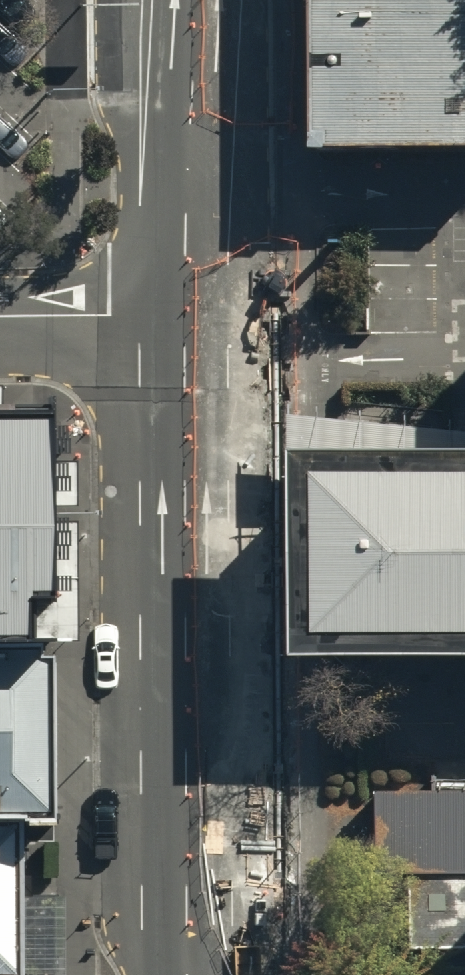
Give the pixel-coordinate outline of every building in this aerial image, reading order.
[(316,146),(464,144),(464,0),(314,0),(316,146)] [(0,418),(0,638),(48,638),(49,417),(0,418)] [(298,449),(298,654),(387,654),(464,653),(464,448),(298,449)] [(48,638),(0,638),(0,818),(17,818),(53,814),(48,638)] [(377,791),(378,869),(412,869),(412,945),(464,944),(464,790),(377,791)] [(17,818),(0,818),(0,974),(23,974),(17,818)]
